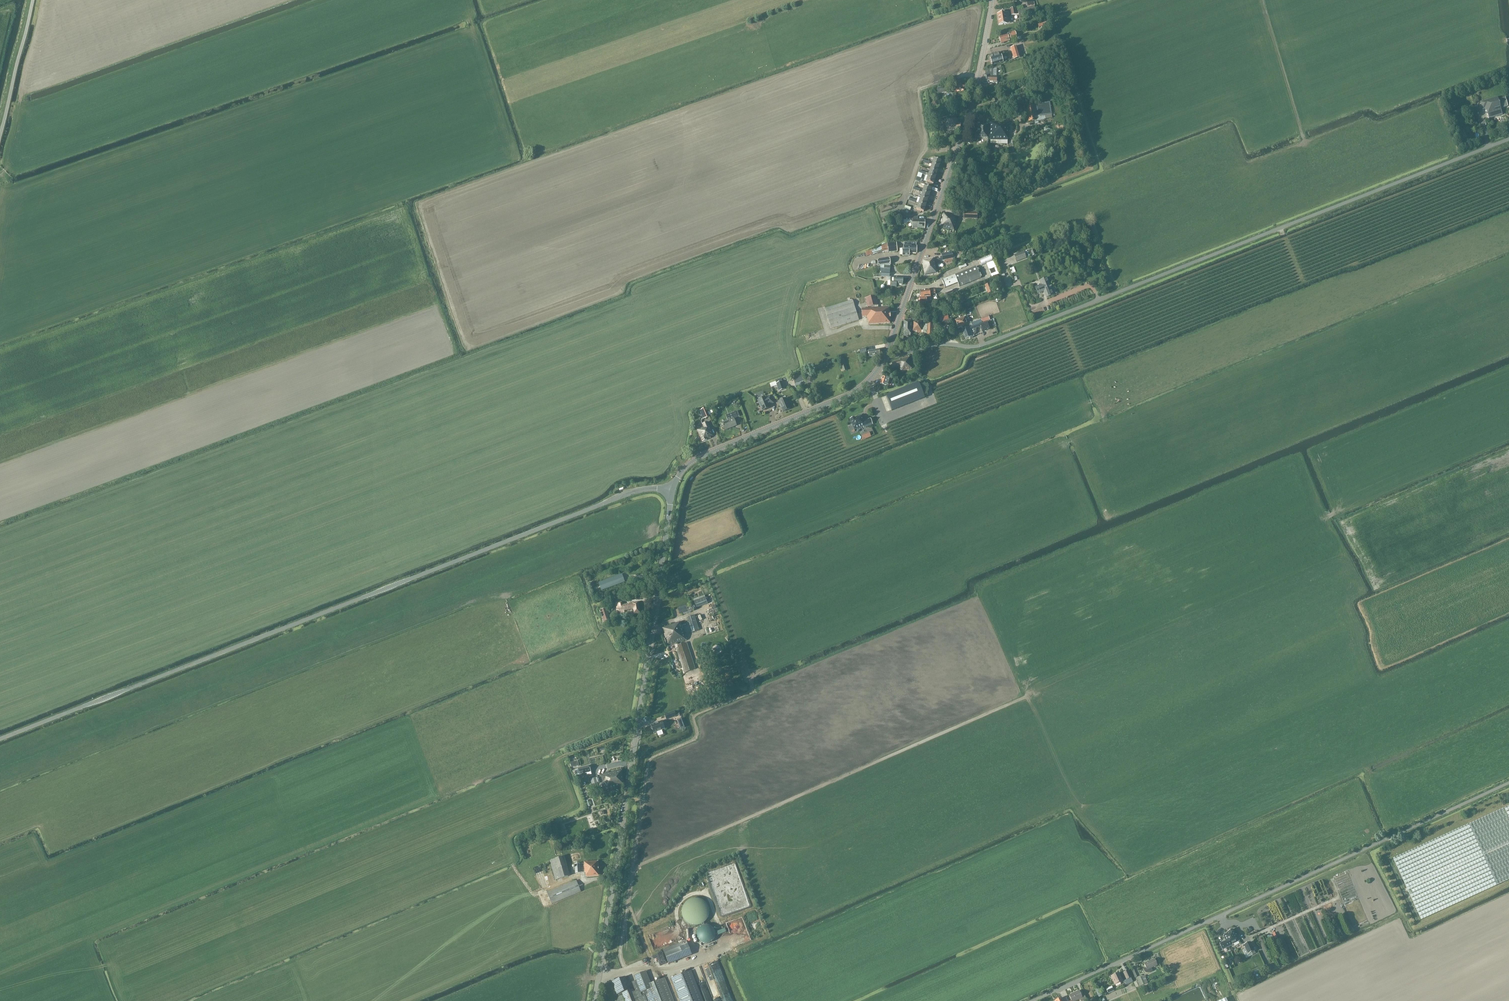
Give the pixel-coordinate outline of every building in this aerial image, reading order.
[(1034,6),(1018,11),(1019,18),(1036,13),(1034,6)] [(997,14),(999,25),(1007,24),(1006,17),(1009,16),(1008,12),(997,14)] [(999,37),(1001,44),(1009,41),(1008,38),(1016,36),(1014,32),(1009,33),(1009,34),(999,37)] [(1010,48),(1014,60),(1020,58),(1017,46),(1010,48)] [(992,66),(1003,62),(1001,55),(1000,55),(999,53),(991,55),(992,58),(990,59),(992,66)] [(1001,65),(993,67),(985,70),(985,74),(984,74),(983,83),(989,84),(989,82),(996,82),(997,83),(998,82),(998,80),(997,79),(997,76),(992,76),(993,70),(1001,67),(1001,65)] [(951,92),(956,91),(964,90),(963,85),(962,85),(962,81),(956,82),(956,85),(951,86),(952,88),(950,88),(951,92)] [(946,87),(948,87),(947,84),(943,84),(944,87),(937,88),(937,94),(946,93),(946,87)] [(985,101),(991,99),(989,89),(982,91),(985,101)] [(1012,104),(1020,102),(1024,99),(1031,98),(1029,90),(1021,92),(1022,93),(1019,94),(1015,94),(1010,96),(1012,104)] [(1455,101),(1455,105),(1467,104),(1465,96),(1457,98),(1457,100),(1455,101)] [(1508,107),(1505,98),(1498,100),(1497,97),(1480,102),(1482,109),(1485,108),(1485,112),(1487,111),(1487,114),(1489,118),(1502,115),(1501,110),(1508,107)] [(1002,105),(1005,105),(1004,102),(1002,102),(1002,103),(994,104),(996,115),(1003,113),(1002,105)] [(1026,106),(1026,112),(1028,122),(1052,118),(1049,102),(1034,104),(1026,106)] [(1015,118),(1024,117),(1023,108),(1014,109),(1015,118)] [(960,130),(961,122),(959,123),(959,119),(956,120),(956,116),(944,118),(945,133),(960,130)] [(1008,144),(1008,140),(1008,135),(1009,135),(1009,122),(989,122),(989,140),(990,140),(990,144),(988,144),(988,147),(991,147),(991,144),(1008,144)] [(978,124),(977,138),(988,138),(988,125),(978,124)] [(932,164),(939,167),(941,161),(934,159),(932,164)] [(937,173),(939,167),(932,164),(931,167),(928,166),(927,169),(930,170),(937,173)] [(935,178),(937,173),(930,170),(928,176),(935,178)] [(933,184),(935,178),(928,176),(926,182),(933,184)] [(922,192),(929,195),(931,189),(924,187),(922,192)] [(928,200),(929,195),(922,192),(921,195),(918,195),(918,197),(920,197),(920,198),(928,200)] [(926,206),(928,200),(920,198),(918,204),(926,206)] [(924,212),(926,206),(918,204),(917,206),(914,205),(913,208),(916,209),(924,212)] [(977,219),(977,217),(980,217),(980,209),(964,209),(963,219),(977,219)] [(957,217),(951,215),(944,213),(940,227),(954,231),(957,217)] [(895,218),(895,219),(895,220),(900,219),(900,220),(903,220),(903,223),(907,224),(908,223),(912,223),(912,229),(924,229),(925,220),(918,220),(918,216),(904,219),(903,217),(900,218),(898,218),(895,218)] [(916,243),(904,243),(904,246),(904,248),(902,248),(902,256),(909,256),(909,253),(916,253),(917,246),(916,246),(916,243)] [(897,244),(888,244),(889,252),(898,252),(897,244)] [(1023,251),(1014,255),(1016,261),(1026,258),(1023,251)] [(952,252),(942,254),(942,256),(940,256),(940,259),(942,259),(943,261),(953,259),(952,252)] [(979,259),(981,265),(993,260),(990,255),(979,259)] [(924,276),(938,273),(935,258),(922,260),(923,264),(922,265),(924,276)] [(986,264),(992,277),(999,274),(993,261),(986,264)] [(974,281),(981,278),(976,266),(949,277),(942,280),(945,288),(957,283),(959,287),(963,286),(974,281)] [(881,277),(888,277),(889,277),(890,269),(882,269),(881,277)] [(896,285),(902,285),(903,278),(890,277),(890,287),(896,287),(896,285)] [(1041,285),(1035,287),(1038,293),(1044,291),(1046,297),(1053,294),(1047,277),(1039,280),(1041,285)] [(990,284),(984,286),(987,294),(993,292),(990,284)] [(935,294),(934,290),(929,290),(920,291),(921,298),(920,298),(919,299),(920,301),(921,302),(926,301),(926,297),(930,297),(930,295),(935,294)] [(865,298),(866,303),(868,309),(861,309),(862,317),(867,317),(867,320),(868,320),(868,324),(890,323),(889,307),(879,308),(876,296),(874,296),(873,291),(870,292),(871,297),(865,298)] [(853,300),(825,309),(831,329),(859,320),(853,300)] [(990,320),(989,317),(985,318),(980,320),(971,322),(968,323),(965,316),(957,319),(955,320),(958,329),(961,328),(962,330),(990,320)] [(912,330),(912,321),(903,320),(903,331),(903,334),(911,335),(911,330),(912,330)] [(912,330),(912,331),(917,331),(917,333),(922,333),(923,324),(922,324),(922,321),(912,321),(912,330)] [(987,322),(980,325),(980,327),(982,332),(990,329),(987,322)] [(974,335),(972,329),(980,327),(980,325),(979,324),(962,330),(965,339),(968,338),(969,339),(973,337),(972,336),(974,335)] [(872,347),(871,347),(859,349),(860,353),(860,355),(867,354),(866,352),(868,351),(869,356),(880,355),(879,349),(872,350),(872,347)] [(843,371),(847,370),(842,356),(839,358),(843,371)] [(910,365),(911,365),(909,356),(900,359),(900,360),(891,363),(892,369),(899,367),(900,372),(911,369),(910,365)] [(793,378),(794,383),(803,380),(801,375),(793,378)] [(882,376),(880,383),(889,386),(891,386),(893,380),(891,379),(882,376)] [(918,383),(886,396),(892,411),(924,398),(918,383)] [(762,411),(763,410),(769,408),(768,405),(773,403),(770,396),(765,398),(765,397),(758,400),(762,411)] [(790,409),(786,398),(778,402),(783,412),(790,409)] [(705,418),(709,417),(705,408),(701,409),(702,410),(699,411),(703,419),(705,418)] [(731,419),(722,422),(725,430),(736,425),(733,418),(737,417),(735,412),(729,414),(731,419)] [(854,417),(850,419),(855,431),(866,426),(866,427),(872,424),(870,419),(864,421),(861,416),(855,418),(854,417)] [(713,435),(707,422),(702,424),(703,427),(697,430),(702,441),(707,439),(710,438),(710,437),(713,435)] [(625,582),(622,574),(599,582),(602,590),(625,582)] [(622,602),(616,603),(617,609),(619,608),(620,613),(624,612),(624,611),(633,609),(634,613),(640,612),(638,603),(632,603),(632,604),(622,605),(622,602)] [(677,608),(679,614),(694,609),(693,605),(690,606),(689,604),(677,608)] [(692,632),(699,630),(694,615),(687,617),(692,632)] [(663,632),(663,633),(667,647),(686,641),(680,622),(662,628),(663,632)] [(722,650),(722,649),(722,648),(721,647),(720,646),(719,645),(718,645),(716,644),(715,645),(714,645),(713,646),(712,647),(712,649),(712,650),(712,651),(712,652),(713,653),(714,653),(715,654),(716,654),(717,654),(718,654),(719,653),(720,652),(721,652),(722,650)] [(690,653),(679,657),(684,673),(696,669),(690,653)] [(664,715),(666,720),(676,716),(674,711),(664,715)] [(665,729),(662,721),(658,722),(654,723),(654,724),(651,725),(654,733),(665,729)] [(576,772),(578,780),(589,777),(587,769),(576,772)] [(597,776),(598,777),(593,778),(595,784),(599,783),(603,783),(604,786),(605,786),(606,790),(623,786),(624,786),(625,785),(625,784),(622,769),(597,776)] [(1393,858),(1421,919),(1508,879),(1508,805),(1393,858)] [(555,849),(556,855),(573,851),(572,847),(561,849),(560,848),(555,849)] [(561,878),(570,875),(566,862),(564,856),(562,857),(555,859),(549,860),(555,880),(561,878)] [(586,877),(599,876),(598,861),(584,862),(585,872),(586,872),(586,877)] [(540,888),(546,885),(538,866),(532,869),(540,888)] [(717,868),(705,872),(718,914),(742,907),(740,901),(726,905),(722,890),(719,890),(717,885),(713,886),(712,883),(712,880),(716,879),(715,873),(718,872),(717,868)] [(552,904),(570,896),(581,891),(576,880),(547,892),(552,904)] [(699,925),(701,925),(702,924),(704,923),(705,922),(706,920),(707,919),(708,917),(709,915),(709,913),(709,911),(709,909),(708,908),(708,906),(706,904),(705,903),(704,902),(703,901),(701,900),(700,899),(698,899),(696,898),(694,898),(693,899),(691,899),(689,900),(688,901),(686,902),(685,903),(684,905),(683,907),(682,908),(682,910),(682,912),(682,914),(682,916),(683,918),(684,919),(685,921),(686,922),(688,923),(689,924),(691,925),(692,925),(694,926),(696,926),(697,926),(699,925)] [(713,941),(714,940),(714,938),(715,937),(715,935),(715,934),(715,932),(715,931),(714,930),(713,928),(712,927),(711,927),(710,926),(708,925),(707,925),(706,925),(704,925),(703,926),(701,926),(700,927),(699,928),(698,930),(697,931),(697,933),(697,934),(697,936),(697,937),(698,939),(699,940),(700,942),(702,942),(703,943),(704,943),(706,944),(707,943),(709,943),(710,942),(711,942),(713,941)] [(1226,941),(1220,944),(1223,950),(1233,945),(1233,944),(1240,941),(1236,934),(1236,935),(1233,929),(1228,931),(1229,932),(1226,933),(1227,934),(1224,935),(1226,941)] [(669,964),(692,955),(686,941),(663,950),(669,964)] [(1248,943),(1244,945),(1248,954),(1255,951),(1251,944),(1249,945),(1248,943)] [(1144,963),(1146,968),(1143,969),(1144,971),(1145,972),(1146,973),(1147,973),(1148,973),(1152,971),(1151,968),(1157,965),(1154,959),(1144,963)] [(691,970),(671,978),(680,1000),(703,1000),(691,970)] [(625,1000),(674,1000),(665,977),(651,983),(646,971),(634,975),(636,980),(632,982),(635,991),(634,992),(633,988),(630,989),(625,977),(612,981),(617,994),(622,992),(625,1000)] [(1118,973),(1111,976),(1114,984),(1122,981),(1118,973)] [(1137,978),(1140,986),(1148,982),(1144,975),(1137,978)] [(1072,1000),(1076,1000),(1079,999),(1080,1000),(1085,1000),(1087,1000),(1085,995),(1082,997),(1079,990),(1069,995),(1072,1000)]
